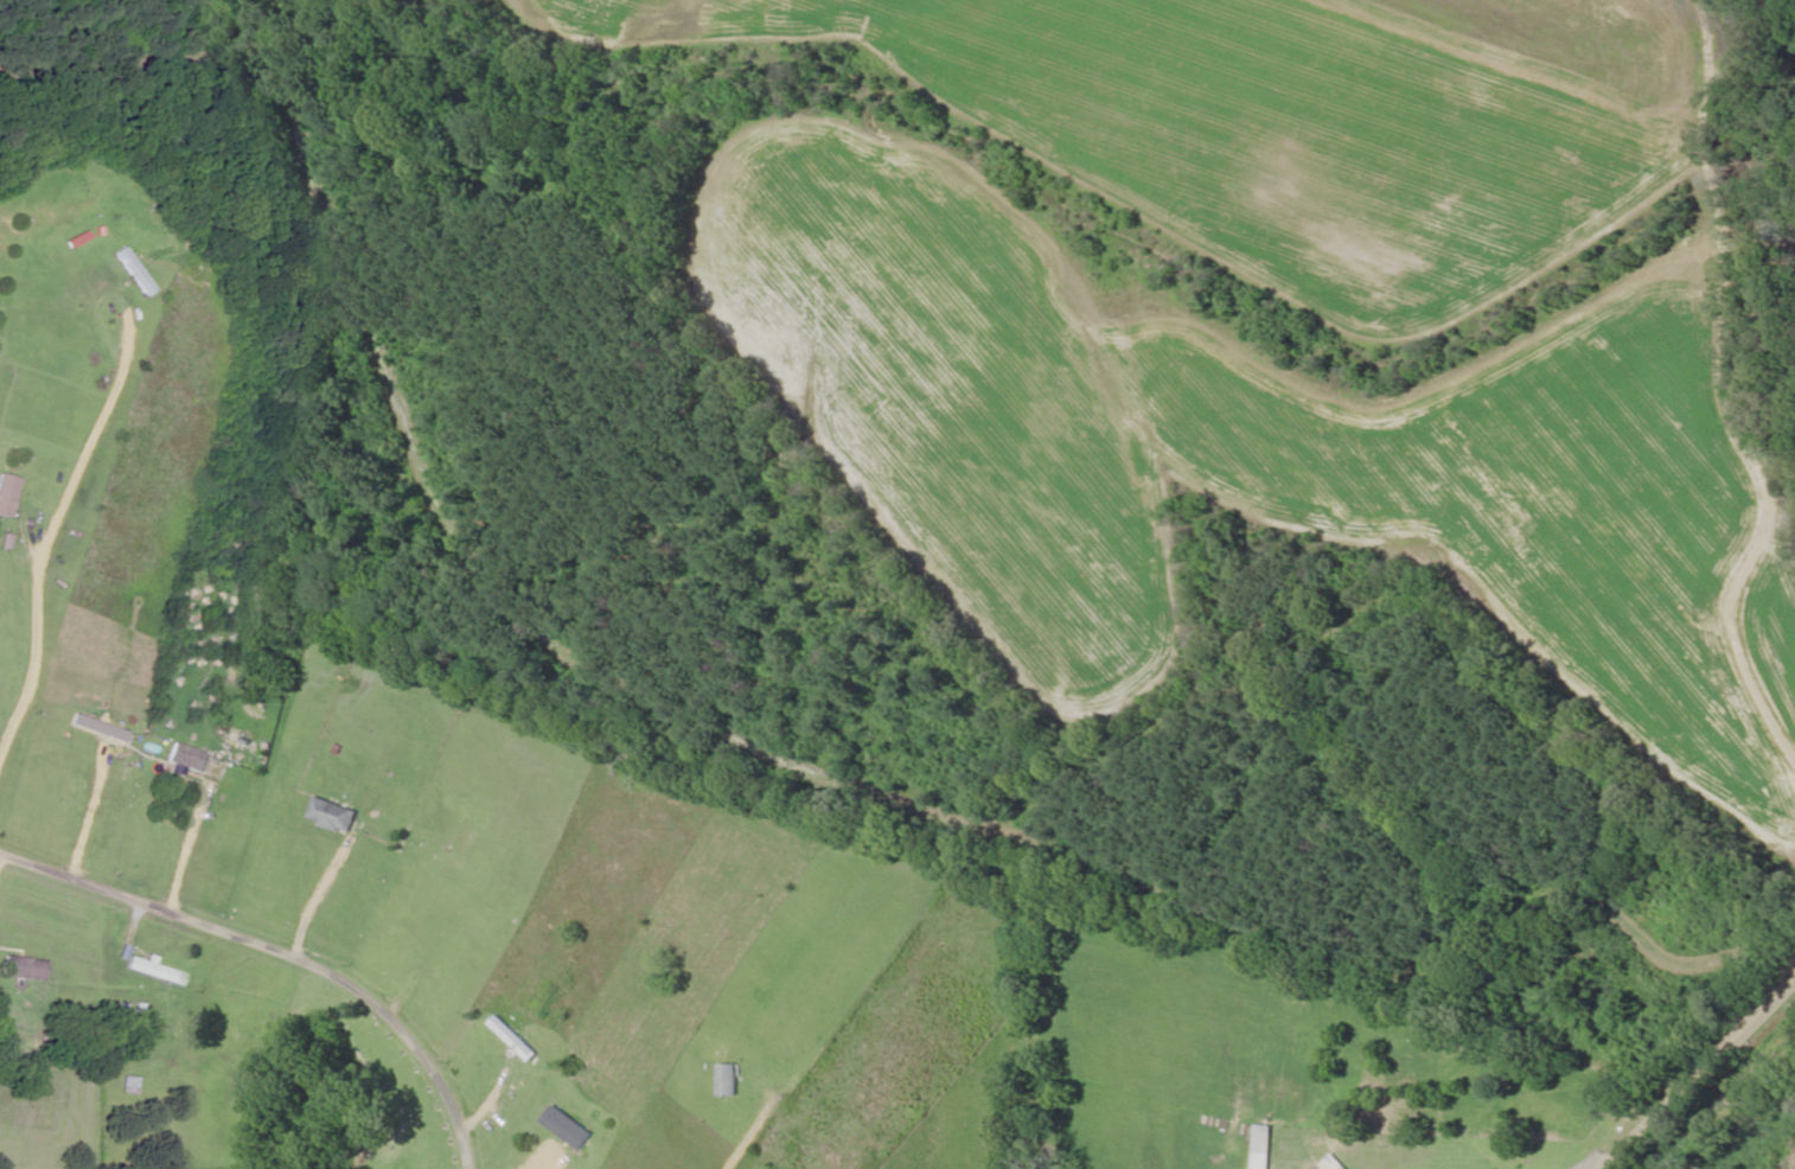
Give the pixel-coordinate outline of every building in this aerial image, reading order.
[(116,255),(147,297),(156,290),(126,248),(116,255)] [(12,520),(23,479),(2,474),(0,480),(0,517),(12,520)] [(123,740),(126,729),(80,717),(77,728),(123,740)] [(205,778),(212,756),(175,744),(168,766),(205,778)] [(353,833),(359,810),(316,799),(310,822),(353,833)] [(2,976),(43,983),(47,963),(5,956),(2,976)] [(184,984),(186,973),(130,960),(127,972),(184,984)] [(541,1055),(500,1016),(492,1025),(533,1063),(541,1055)] [(721,1098),(741,1098),(740,1065),(721,1065),(721,1098)] [(581,1153),(595,1137),(559,1104),(545,1120),(581,1153)] [(1274,1127),(1257,1126),(1255,1168),(1272,1168),(1274,1127)] [(1327,1168),(1347,1168),(1336,1155),(1324,1164),(1327,1168)]
